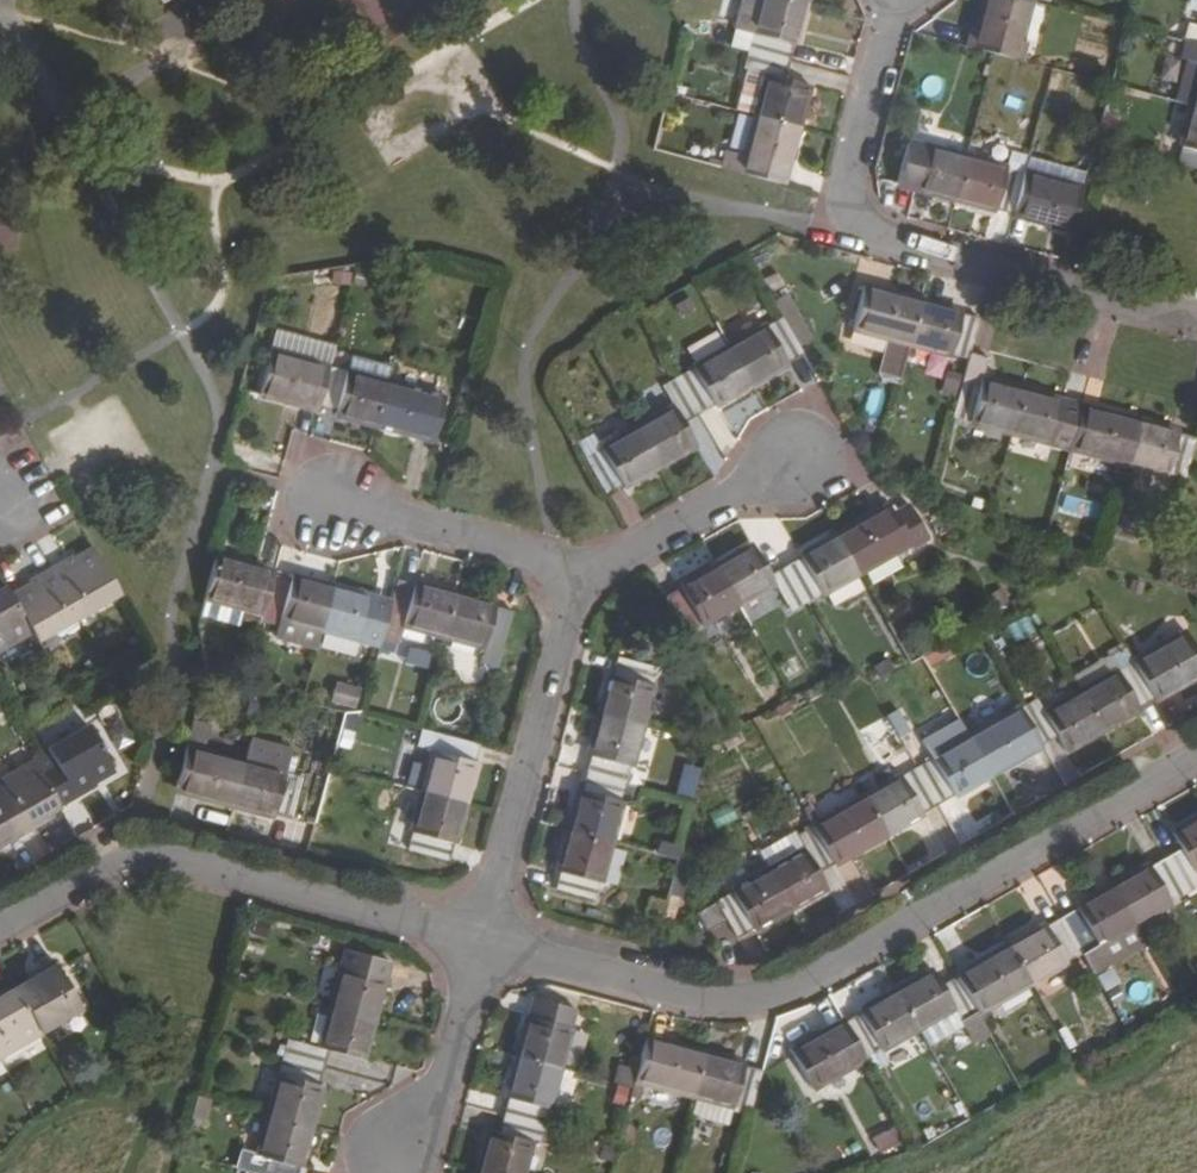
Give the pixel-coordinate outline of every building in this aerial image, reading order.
[(792,0),(744,0),(732,45),(747,49),(787,60),(791,43),(793,44),(804,3),(792,0)] [(975,28),(978,29),(973,47),(992,51),(1012,56),(1016,38),(1017,39),(1028,0),(982,0),(975,28)] [(1188,6),(1196,9),(1196,0),(1189,0),(1188,6)] [(787,60),(747,49),(743,66),(746,67),(734,108),(753,114),(796,125),(808,83),(782,76),(787,60)] [(1191,103),(1179,144),(1181,144),(1176,162),(1196,168),(1196,104),(1191,103)] [(796,125),(753,114),(742,154),(725,150),(721,167),(778,182),(782,167),(785,168),(796,125)] [(924,147),(907,142),(897,182),(913,185),(912,188),(953,199),(965,155),(924,145),(924,147)] [(1006,167),(965,155),(953,199),(992,210),(993,208),(1013,212),(1023,173),(1006,169),(1006,167)] [(1081,186),(1024,170),(1023,173),(1013,212),(1012,214),(1070,229),(1081,186)] [(909,343),(920,300),(863,286),(852,328),(890,338),(881,374),(883,378),(899,382),(909,343)] [(782,318),(799,348),(815,340),(788,293),(772,301),(782,318)] [(961,311),(920,300),(909,343),(949,354),(950,352),(968,357),(971,346),(978,317),(960,313),(961,311)] [(766,325),(728,346),(750,383),(788,362),(786,360),(801,353),(799,348),(782,318),(767,326),(766,325)] [(326,370),(331,351),(273,336),(256,398),(314,413),(326,370)] [(692,369),(677,377),(696,412),(711,404),(713,405),(750,383),(728,346),(691,367),(692,369)] [(384,385),(388,368),(349,357),(344,374),(384,385)] [(384,385),(326,370),(315,409),(333,413),(331,417),(372,428),(384,385)] [(946,370),(941,393),(957,396),(962,373),(946,370)] [(980,381),(963,376),(953,415),(970,419),(969,421),(1010,432),(1021,390),(980,379),(980,381)] [(673,406),(636,426),(658,465),(694,444),(682,421),(696,412),(677,377),(662,387),(673,406)] [(442,401),(384,385),(372,428),(431,444),(442,401)] [(1062,401),(1021,390),(1010,432),(1051,443),(1051,440),(1069,446),(1080,407),(1061,403),(1062,401)] [(1136,421),(1080,405),(1080,407),(1069,446),(1069,448),(1125,462),(1136,421)] [(1177,432),(1136,421),(1125,462),(1167,473),(1168,471),(1185,476),(1188,465),(1195,438),(1177,433),(1177,432)] [(600,448),(584,457),(604,493),(623,482),(624,484),(658,465),(636,426),(600,446),(600,448)] [(934,550),(908,506),(893,514),(888,506),(836,535),(858,574),(910,545),(918,559),(934,550)] [(799,557),(783,565),(804,602),(820,593),(820,595),(858,574),(836,535),(798,555),(799,557)] [(752,545),(714,565),(736,603),(774,584),(789,610),(804,602),(783,565),(768,573),(752,545)] [(68,559),(47,571),(75,619),(116,594),(91,550),(71,562),(68,559)] [(272,573),(214,558),(198,616),(236,626),(237,624),(240,611),(261,616),(271,577),(272,573)] [(678,588),(662,596),(682,631),(698,622),(699,624),(736,603),(714,565),(677,586),(678,588)] [(29,588),(9,598),(28,632),(34,642),(75,619),(47,571),(26,583),(29,588)] [(287,582),(271,577),(261,616),(257,630),(255,641),(312,656),(318,631),(329,589),(289,578),(287,582)] [(412,587),(394,581),(387,608),(378,638),(396,643),(401,627),(441,636),(452,595),(412,585),(412,587)] [(28,632),(9,598),(3,587),(0,589),(0,648),(28,632)] [(369,598),(329,589),(318,631),(376,647),(378,638),(387,608),(368,602),(369,598)] [(493,606),(452,595),(441,636),(483,648),(478,665),(495,670),(511,612),(493,607),(493,606)] [(240,611),(237,624),(257,630),(261,616),(240,611)] [(1027,615),(1007,627),(1016,642),(1036,630),(1027,615)] [(1131,660),(1132,662),(1152,699),(1154,700),(1196,675),(1196,655),(1183,631),(1131,660)] [(608,673),(597,715),(640,726),(651,685),(648,684),(653,668),(615,658),(610,674),(608,673)] [(1116,669),(1079,690),(1102,729),(1138,710),(1139,708),(1152,699),(1132,662),(1117,670),(1116,669)] [(330,704),(355,710),(361,689),(336,683),(330,704)] [(1036,699),(1019,707),(1040,744),(1055,735),(1064,751),(1102,729),(1079,690),(1043,710),(1036,699)] [(1003,716),(966,736),(988,775),(1025,754),(1024,751),(1040,744),(1019,707),(1003,717),(1003,716)] [(640,726),(597,715),(586,755),(589,756),(584,773),(623,783),(628,764),(631,765),(640,726)] [(932,757),(916,766),(936,802),(951,794),(952,795),(988,775),(966,736),(956,718),(921,737),(932,757)] [(192,719),(184,747),(202,752),(210,725),(192,719)] [(52,763),(35,771),(57,808),(92,787),(89,782),(110,771),(85,728),(45,751),(52,763)] [(477,743),(437,732),(432,752),(430,750),(419,790),(462,802),(474,762),(472,761),(477,743)] [(289,818),(299,779),(282,774),(288,751),(248,740),(242,763),(230,806),(271,817),(272,814),(289,818)] [(230,806),(242,763),(202,752),(184,747),(173,787),(190,791),(189,794),(230,806)] [(0,783),(0,805),(19,837),(39,826),(36,821),(57,808),(35,771),(31,765),(0,783)] [(900,774),(862,795),(883,834),(923,813),(922,810),(936,802),(916,766),(901,776),(900,774)] [(623,783),(584,773),(580,789),(577,788),(567,830),(609,842),(620,801),(618,800),(623,783)] [(462,802),(419,790),(409,831),(411,832),(407,849),(446,859),(451,842),(452,844),(462,802)] [(862,795),(810,825),(812,827),(831,861),(831,862),(832,863),(883,834),(862,795)] [(19,837),(0,805),(0,848),(19,837)] [(1163,858),(1183,893),(1196,886),(1196,880),(1193,872),(1196,870),(1196,820),(1171,834),(1179,850),(1163,858)] [(756,852),(766,870),(788,909),(825,888),(816,871),(831,862),(831,861),(812,827),(796,836),(793,831),(756,852)] [(609,842),(567,830),(556,872),(558,873),(554,889),(593,899),(597,881),(598,882),(609,842)] [(1148,866),(1111,887),(1132,924),(1170,903),(1169,901),(1183,893),(1163,858),(1148,867),(1148,866)] [(1036,905),(1073,888),(1061,864),(1024,881),(1036,905)] [(788,909),(766,870),(730,891),(732,892),(715,901),(736,936),(750,928),(750,930),(788,909)] [(1075,909),(1059,918),(1079,953),(1094,943),(1094,945),(1132,924),(1111,887),(1074,907),(1075,909)] [(646,911),(675,917),(678,901),(649,895),(646,911)] [(712,905),(695,916),(705,932),(722,923),(712,905)] [(1043,925),(1006,946),(1028,984),(1065,963),(1063,962),(1079,953),(1059,918),(1043,927),(1043,925)] [(1090,972),(1142,942),(1132,924),(1094,945),(1094,943),(1079,953),(1090,972)] [(1006,946),(954,975),(954,977),(975,1013),(1028,984),(1006,946)] [(382,960),(342,950),(326,1007),(368,1019),(379,978),(377,977),(382,960)] [(33,978),(11,989),(39,1037),(79,1014),(50,962),(29,972),(33,978)] [(917,1033),(954,1011),(963,1026),(978,1018),(975,1013),(954,977),(940,986),(931,970),(893,992),(915,1029),(917,1033)] [(39,1037),(11,989),(0,996),(0,1060),(39,1037)] [(859,1012),(842,1022),(861,1056),(915,1029),(893,992),(858,1011),(859,1012)] [(526,1018),(516,1056),(559,1067),(571,1028),(568,1028),(573,1010),(533,999),(527,1018),(526,1018)] [(368,1019),(326,1007),(315,1047),(285,1039),(280,1056),(322,1067),(327,1051),(357,1058),(368,1019)] [(926,1048),(963,1026),(954,1011),(917,1033),(926,1048)] [(861,1056),(842,1022),(790,1049),(812,1087),(863,1059),(861,1056)] [(702,1054),(643,1038),(632,1081),(690,1096),(702,1054)] [(742,1065),(702,1054),(690,1096),(732,1108),(732,1106),(748,1111),(759,1071),(741,1067),(742,1065)] [(322,1067),(280,1056),(265,1115),(309,1126),(320,1085),(318,1084),(322,1067)] [(559,1067),(516,1056),(505,1097),(507,1098),(501,1115),(541,1126),(547,1109),(548,1109),(559,1067)] [(732,1108),(690,1096),(686,1112),(727,1124),(732,1108)] [(265,1115),(250,1172),(251,1172),(294,1172),(296,1166),(298,1166),(309,1126),(265,1115)] [(501,1115),(497,1132),(487,1130),(476,1171),(485,1172),(521,1172),(529,1141),(537,1143),(541,1126),(501,1115)] [(881,1150),(906,1139),(899,1123),(874,1134),(881,1150)]
